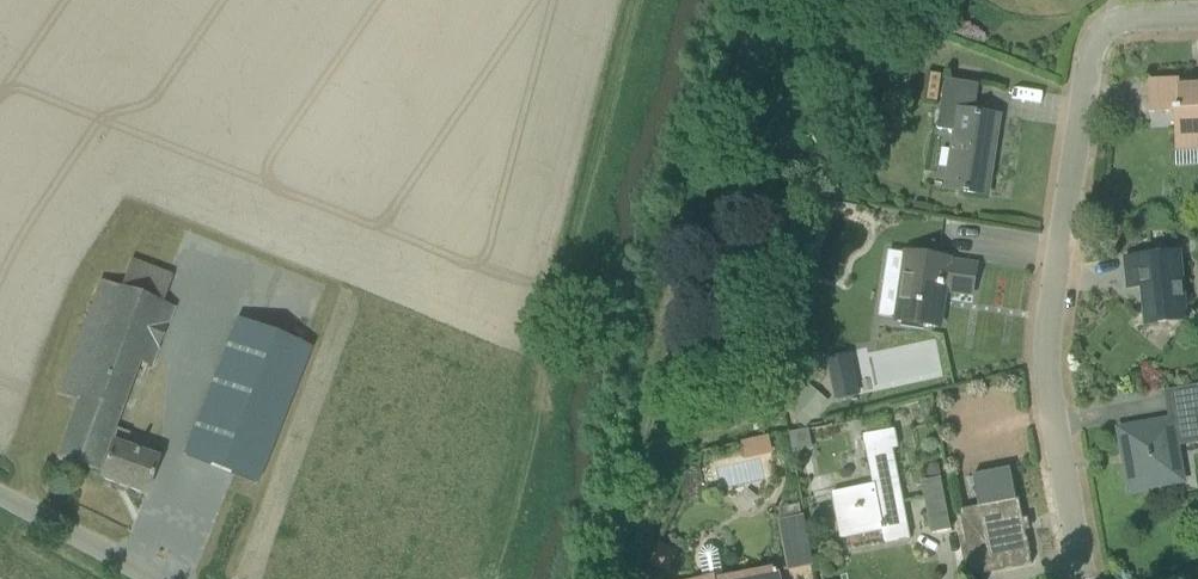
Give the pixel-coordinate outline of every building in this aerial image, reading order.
[(1180,87),(1179,80),(1148,81),(1150,113),(1174,112),(1176,153),(1197,153),(1197,86),(1180,87)] [(1000,117),(975,113),(979,86),(946,81),(938,130),(956,133),(947,190),(987,196),(1000,117)] [(898,322),(938,327),(944,291),(972,295),(977,266),(948,261),(949,260),(908,254),(898,322)] [(1179,254),(1124,260),(1127,288),(1143,286),(1147,325),(1186,321),(1179,254)] [(101,473),(114,430),(138,363),(150,368),(174,309),(101,281),(58,395),(78,402),(56,459),(98,474),(98,472),(101,473)] [(241,324),(190,460),(259,486),(310,350),(241,324)] [(783,390),(795,400),(805,387),(793,378),(783,390)] [(860,395),(857,381),(833,386),(836,400),(860,395)] [(795,403),(814,420),(828,402),(809,386),(795,403)] [(1183,481),(1176,445),(1197,441),(1197,423),(1196,412),(1197,412),(1197,388),(1167,394),(1172,421),(1120,431),(1124,454),(1131,490),(1183,481)] [(114,430),(101,473),(102,473),(100,480),(146,495),(158,460),(124,448),(129,435),(114,430)] [(885,544),(909,539),(892,449),(898,448),(895,431),(864,436),(874,486),(833,494),(842,539),(843,539),(842,534),(881,526),(885,544)] [(774,454),(769,437),(742,443),(746,461),(774,454)] [(927,481),(941,479),(939,465),(931,466),(926,473),(927,481)] [(1017,500),(1011,470),(973,477),(979,508),(959,511),(972,577),(1032,565),(1019,500),(1017,500)] [(922,482),(933,534),(952,531),(941,479),(927,481),(922,482)] [(780,518),(790,570),(812,566),(802,514),(780,518)] [(668,574),(678,553),(660,544),(650,565),(668,574)] [(724,565),(722,565),(719,552),(712,547),(704,548),(699,556),(702,569),(701,569),(702,578),(726,578),(724,565)]
